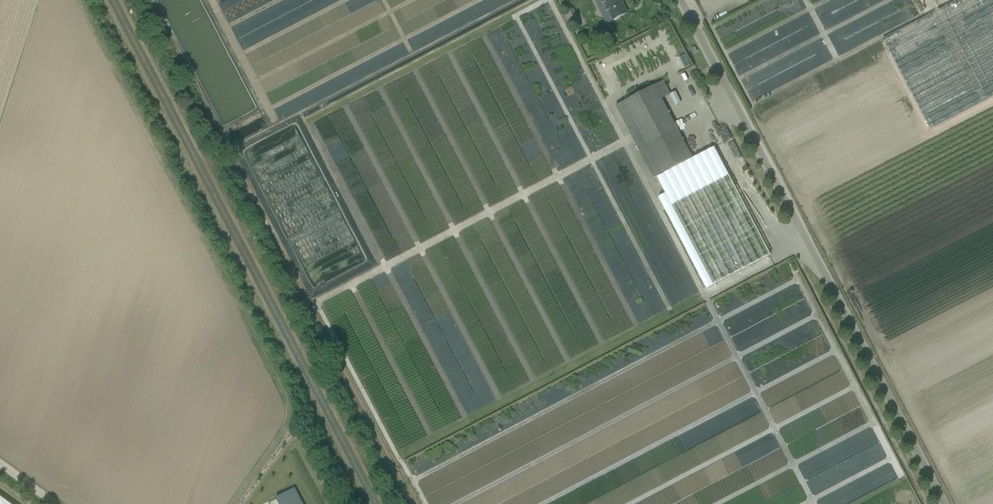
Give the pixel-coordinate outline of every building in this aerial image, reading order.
[(628,14),(621,0),(595,0),(597,3),(602,0),(613,21),(628,14)] [(883,40),(930,131),(992,99),(992,0),(960,0),(883,40)] [(654,86),(624,102),(616,107),(630,134),(653,179),(692,159),(659,96),(668,92),(663,82),(655,87),(654,86)] [(714,148),(657,178),(666,194),(714,285),(770,256),(714,148)] [(276,498),(279,503),(303,503),(295,488),(276,498)]
